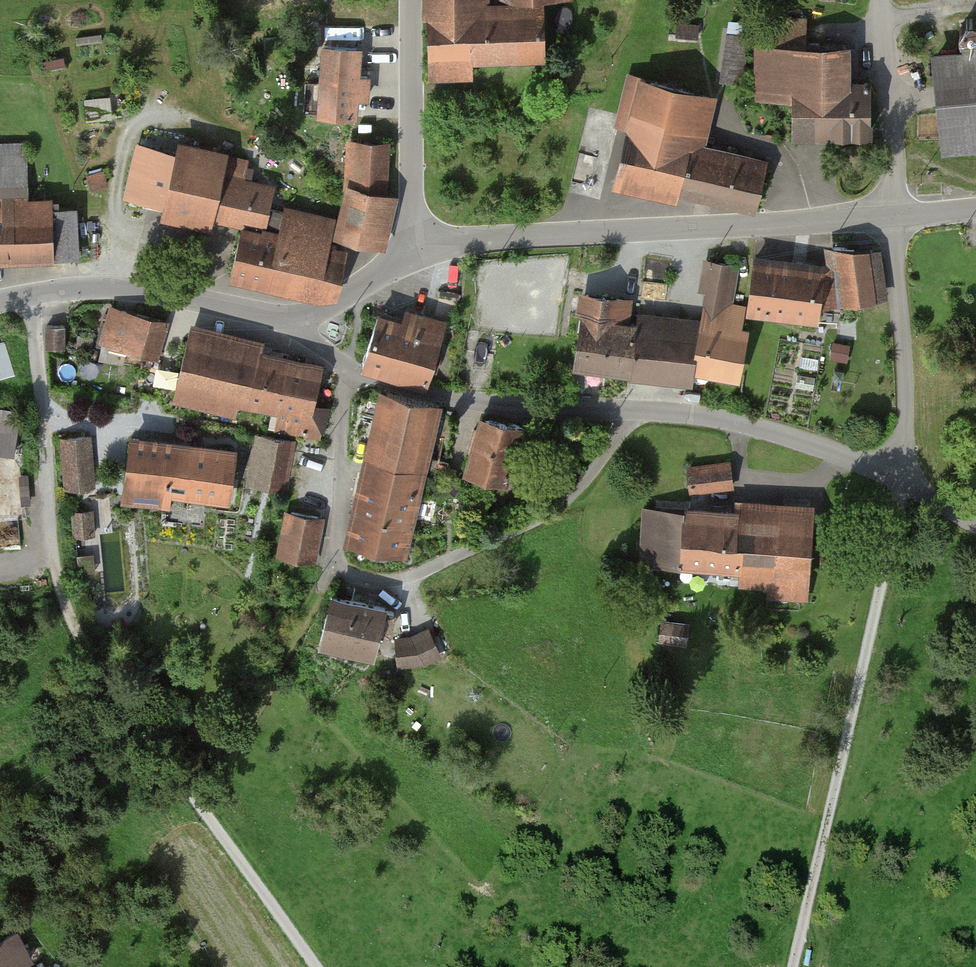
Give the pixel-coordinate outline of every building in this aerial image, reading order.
[(424,78),(472,76),(472,59),(544,56),(542,0),(421,0),(424,78)] [(805,12),(770,13),(771,44),(807,43),(805,12)] [(970,16),(965,18),(961,21),(959,26),(958,31),(960,36),(963,40),(968,42),(973,43),(975,42),(975,17),(970,16)] [(751,35),(726,32),(719,80),(744,83),(751,35)] [(771,44),(754,44),(755,98),(792,97),(792,135),(869,134),(869,79),(852,79),(851,43),(807,43),(771,44)] [(364,48),(323,47),(320,120),(360,122),(360,103),(371,103),(372,77),(362,77),(364,48)] [(930,51),(940,151),(975,147),(975,47),(930,51)] [(717,92),(634,73),(608,185),(677,201),(679,193),(755,211),(768,154),(706,139),(717,92)] [(347,181),(345,181),(334,233),(371,242),(388,245),(400,193),(387,190),(391,138),(349,135),(347,181)] [(174,146),(135,138),(123,194),(160,202),(158,215),(210,227),(212,218),(239,224),(228,277),(318,301),(338,296),(349,244),(329,239),(335,214),(284,201),(282,208),(269,205),(275,182),(245,174),(250,156),(176,139),(174,146)] [(0,145),(0,267),(56,266),(54,202),(30,203),(29,145),(0,145)] [(836,265),(753,254),(746,311),(818,319),(821,304),(883,301),(875,246),(834,248),(836,265)] [(633,295),(580,288),(570,366),(691,382),(693,372),(737,378),(744,324),(740,324),(743,302),(730,301),(736,262),(699,257),(692,313),(631,304),(633,295)] [(166,317),(108,303),(98,343),(156,357),(166,317)] [(402,316),(379,309),(363,361),(363,363),(428,383),(449,316),(406,304),(402,316)] [(263,336),(187,321),(172,400),(232,412),(233,402),(277,411),(274,431),(323,441),(331,401),(315,398),(322,360),(261,348),(263,336)] [(65,324),(46,324),(45,346),(64,346),(65,324)] [(0,344),(0,379),(17,375),(7,342),(0,344)] [(441,405),(379,391),(344,543),(406,557),(441,405)] [(525,426),(478,414),(463,474),(510,486),(525,426)] [(297,440),(256,432),(246,483),(286,491),(297,440)] [(236,445),(128,433),(121,500),(170,505),(171,494),(230,501),(236,445)] [(15,459),(17,440),(0,438),(0,457),(15,459)] [(89,438),(62,440),(66,487),(93,485),(89,438)] [(731,465),(686,473),(691,501),(735,494),(731,465)] [(735,514),(642,507),(638,569),(743,576),(742,589),(772,591),(771,604),(811,606),(818,509),(736,503),(735,514)] [(325,515),(283,508),(275,555),(317,562),(325,515)] [(96,516),(73,518),(75,546),(98,544),(96,516)] [(332,589),(319,641),(373,655),(386,603),(332,589)] [(692,625),(662,624),(660,647),(690,649),(692,625)] [(413,637),(394,638),(397,664),(422,663),(442,651),(430,628),(413,637)] [(0,930),(0,966),(9,966),(35,955),(19,921),(0,930)]
